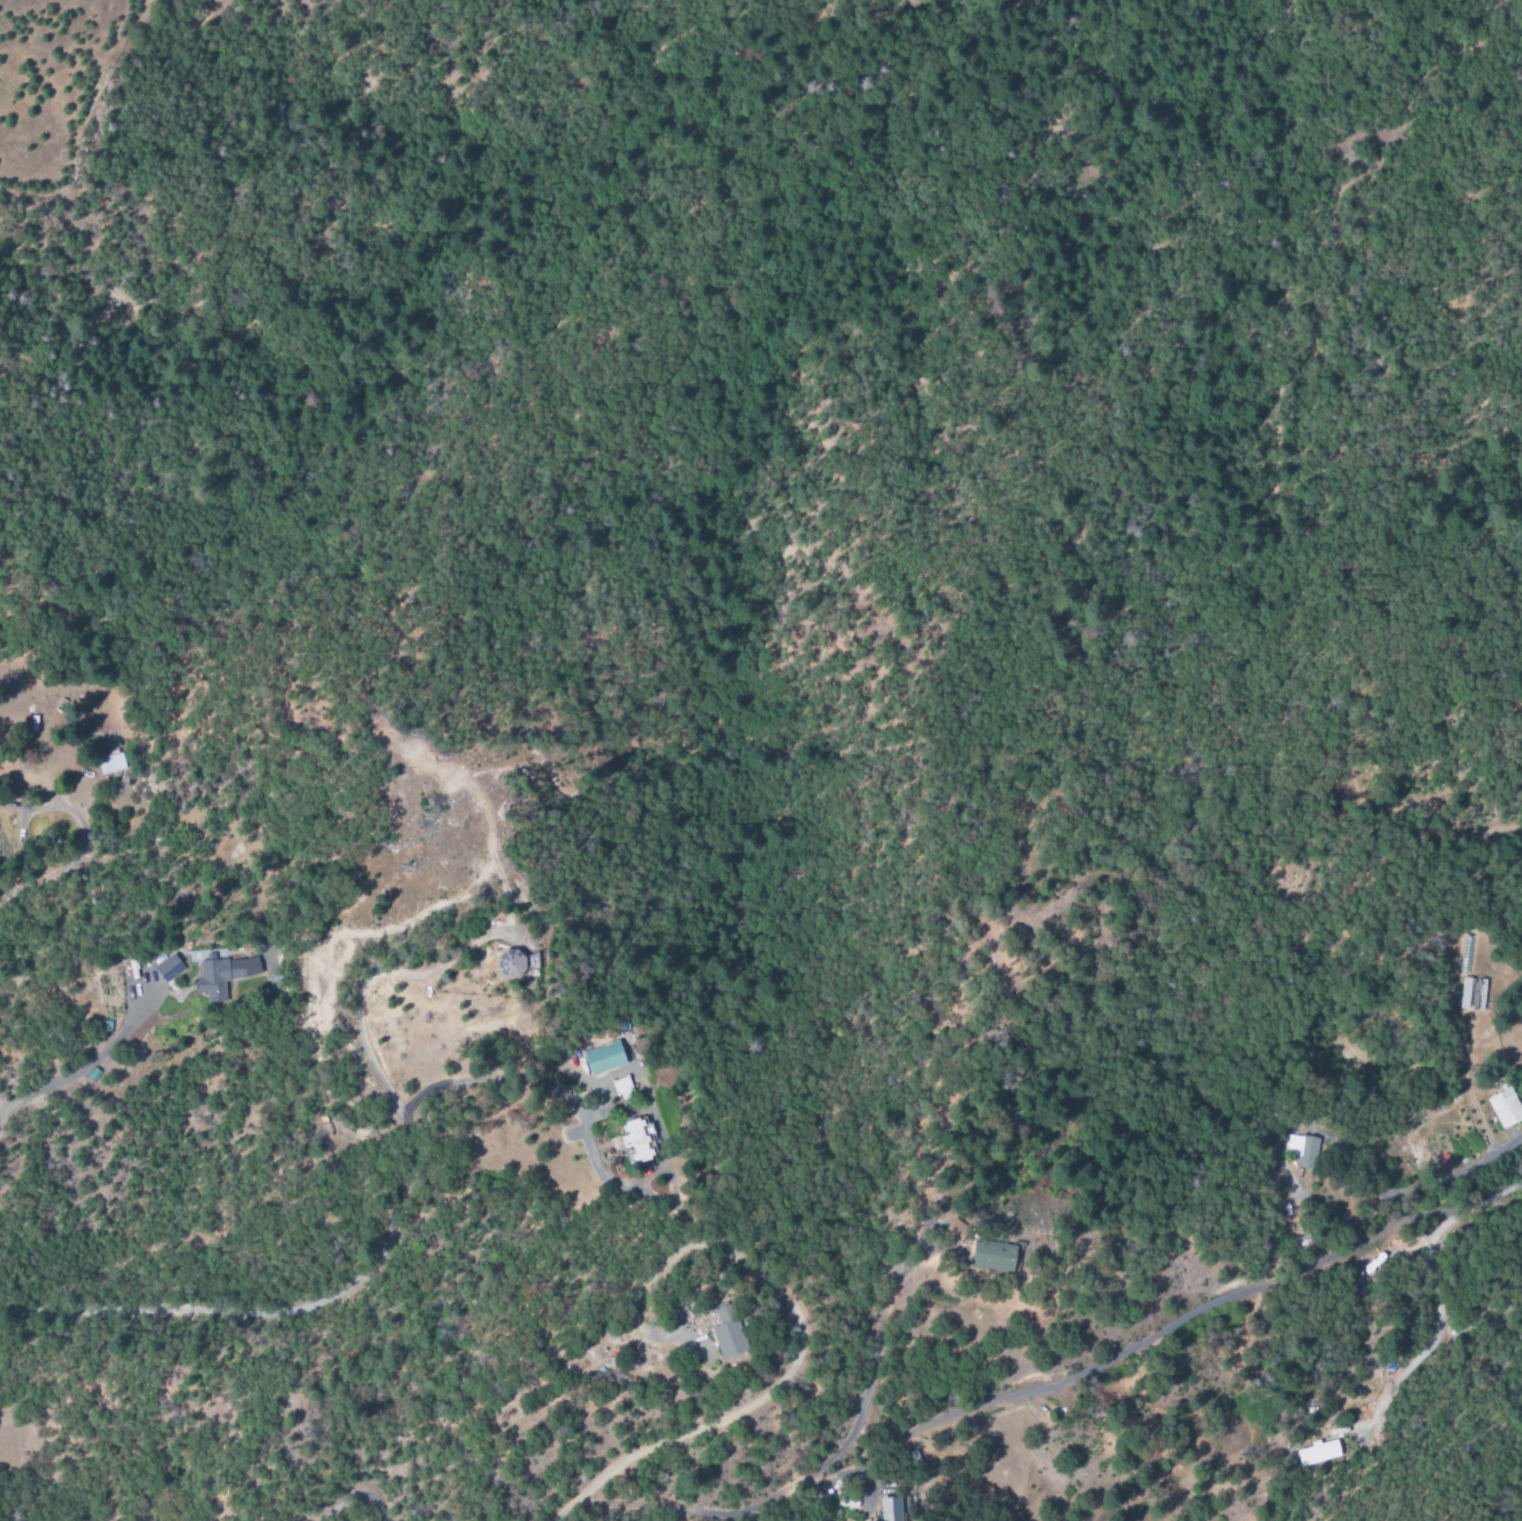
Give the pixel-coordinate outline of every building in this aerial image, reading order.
[(100,775),(125,768),(121,753),(96,760),(100,775)] [(258,957),(228,961),(227,950),(206,952),(206,960),(198,961),(200,978),(194,979),(196,998),(224,995),(222,980),(260,976),(258,957)] [(492,975),(521,974),(521,975),(532,975),(530,950),(491,951),(492,975)] [(184,970),(174,954),(154,968),(164,983),(184,970)] [(1487,981),(1463,977),(1458,1008),(1482,1011),(1487,981)] [(580,1052),(589,1077),(624,1064),(615,1039),(580,1052)] [(618,1101),(634,1096),(627,1076),(611,1081),(618,1101)] [(1510,1087),(1486,1100),(1502,1130),(1521,1120),(1521,1110),(1510,1087)] [(654,1158),(650,1141),(653,1140),(647,1116),(620,1123),(623,1136),(618,1137),(621,1149),(628,1147),(632,1164),(654,1158)] [(1319,1141),(1288,1133),(1283,1154),(1297,1157),(1295,1167),(1312,1171),(1319,1141)] [(967,1269),(1010,1274),(1014,1247),(971,1241),(967,1269)] [(704,1328),(715,1360),(741,1351),(725,1304),(707,1310),(712,1325),(704,1328)] [(1341,1456),(1336,1440),(1320,1444),(1319,1440),(1310,1443),(1311,1447),(1296,1451),(1301,1467),(1341,1456)] [(879,1520),(901,1520),(901,1514),(909,1514),(909,1497),(879,1498),(879,1520)]
